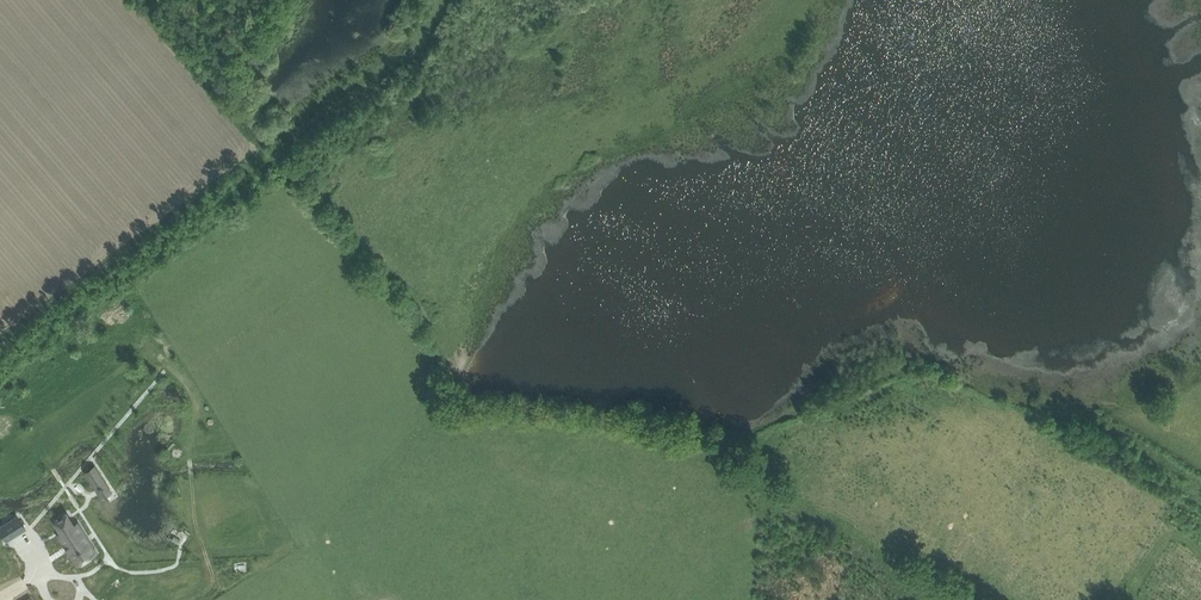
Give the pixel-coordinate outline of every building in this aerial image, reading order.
[(95,467),(86,472),(97,489),(100,487),(101,488),(104,487),(103,485),(106,484),(95,467)] [(59,519),(56,521),(63,532),(59,535),(67,546),(66,547),(67,547),(69,550),(69,551),(70,551),(78,564),(91,555),(87,549),(90,547),(89,546),(91,545),(91,544),(78,523),(77,524),(77,523),(74,525),(67,514),(64,516),(63,515),(63,516),(60,519),(59,518),(59,519)] [(0,527),(0,528),(8,540),(26,528),(18,516),(0,527)]
